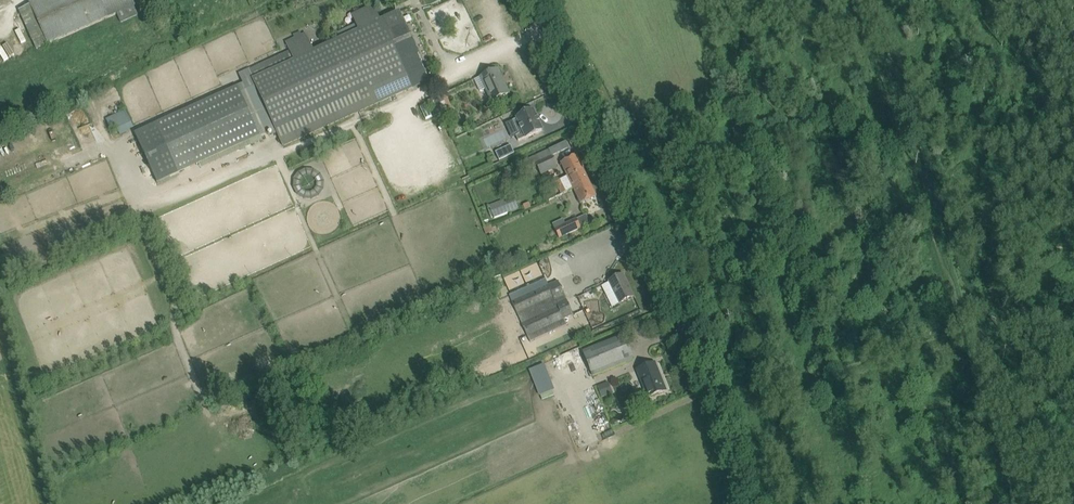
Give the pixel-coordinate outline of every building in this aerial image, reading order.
[(134,7),(135,6),(132,0),(39,0),(30,4),(31,5),(20,10),(38,50),(117,14),(121,23),(138,15),(134,7)] [(464,15),(456,0),(450,0),(432,9),(441,27),(464,15)] [(399,14),(394,16),(393,14),(379,20),(373,7),(353,16),(357,25),(338,33),(341,40),(313,53),(304,34),(286,43),(290,52),(271,61),(270,59),(260,63),(261,65),(240,75),(244,84),(156,124),(168,152),(411,41),(414,40),(412,36),(409,37),(399,14)] [(229,37),(232,44),(240,40),(236,33),(229,37)] [(127,42),(129,48),(136,45),(133,39),(127,42)] [(273,135),(278,133),(283,146),(429,80),(411,41),(168,152),(178,174),(271,131),(273,135)] [(199,49),(202,56),(210,53),(206,45),(199,49)] [(509,94),(498,69),(481,77),(492,101),(509,94)] [(448,102),(444,94),(435,98),(439,106),(448,102)] [(542,130),(534,111),(513,120),(519,134),(516,136),(519,141),(542,130)] [(116,125),(121,135),(127,132),(126,130),(132,127),(128,120),(126,121),(124,116),(121,117),(120,113),(106,119),(110,128),(116,125)] [(515,153),(511,145),(496,152),(499,160),(515,153)] [(536,164),(541,175),(556,168),(548,150),(527,160),(530,167),(536,164)] [(574,188),(589,181),(576,155),(561,162),(568,176),(555,182),(561,194),(574,188)] [(561,194),(574,188),(581,203),(596,197),(589,181),(574,188),(561,194)] [(494,218),(518,208),(514,196),(490,206),(494,218)] [(555,229),(559,239),(581,228),(576,219),(555,229)] [(494,232),(491,225),(484,228),(486,234),(494,232)] [(493,277),(496,285),(504,281),(501,274),(493,277)] [(608,282),(619,304),(634,297),(623,275),(608,282)] [(555,301),(556,303),(520,320),(528,337),(573,315),(557,281),(548,285),(545,279),(509,296),(519,318),(555,301)] [(574,330),(577,336),(586,332),(583,326),(574,330)] [(624,336),(584,352),(594,376),(633,360),(624,336)] [(637,370),(641,380),(648,398),(666,391),(666,390),(665,390),(659,377),(660,376),(655,363),(637,370)] [(577,365),(569,369),(574,381),(582,377),(577,365)] [(608,381),(598,385),(602,396),(613,392),(608,381)]
